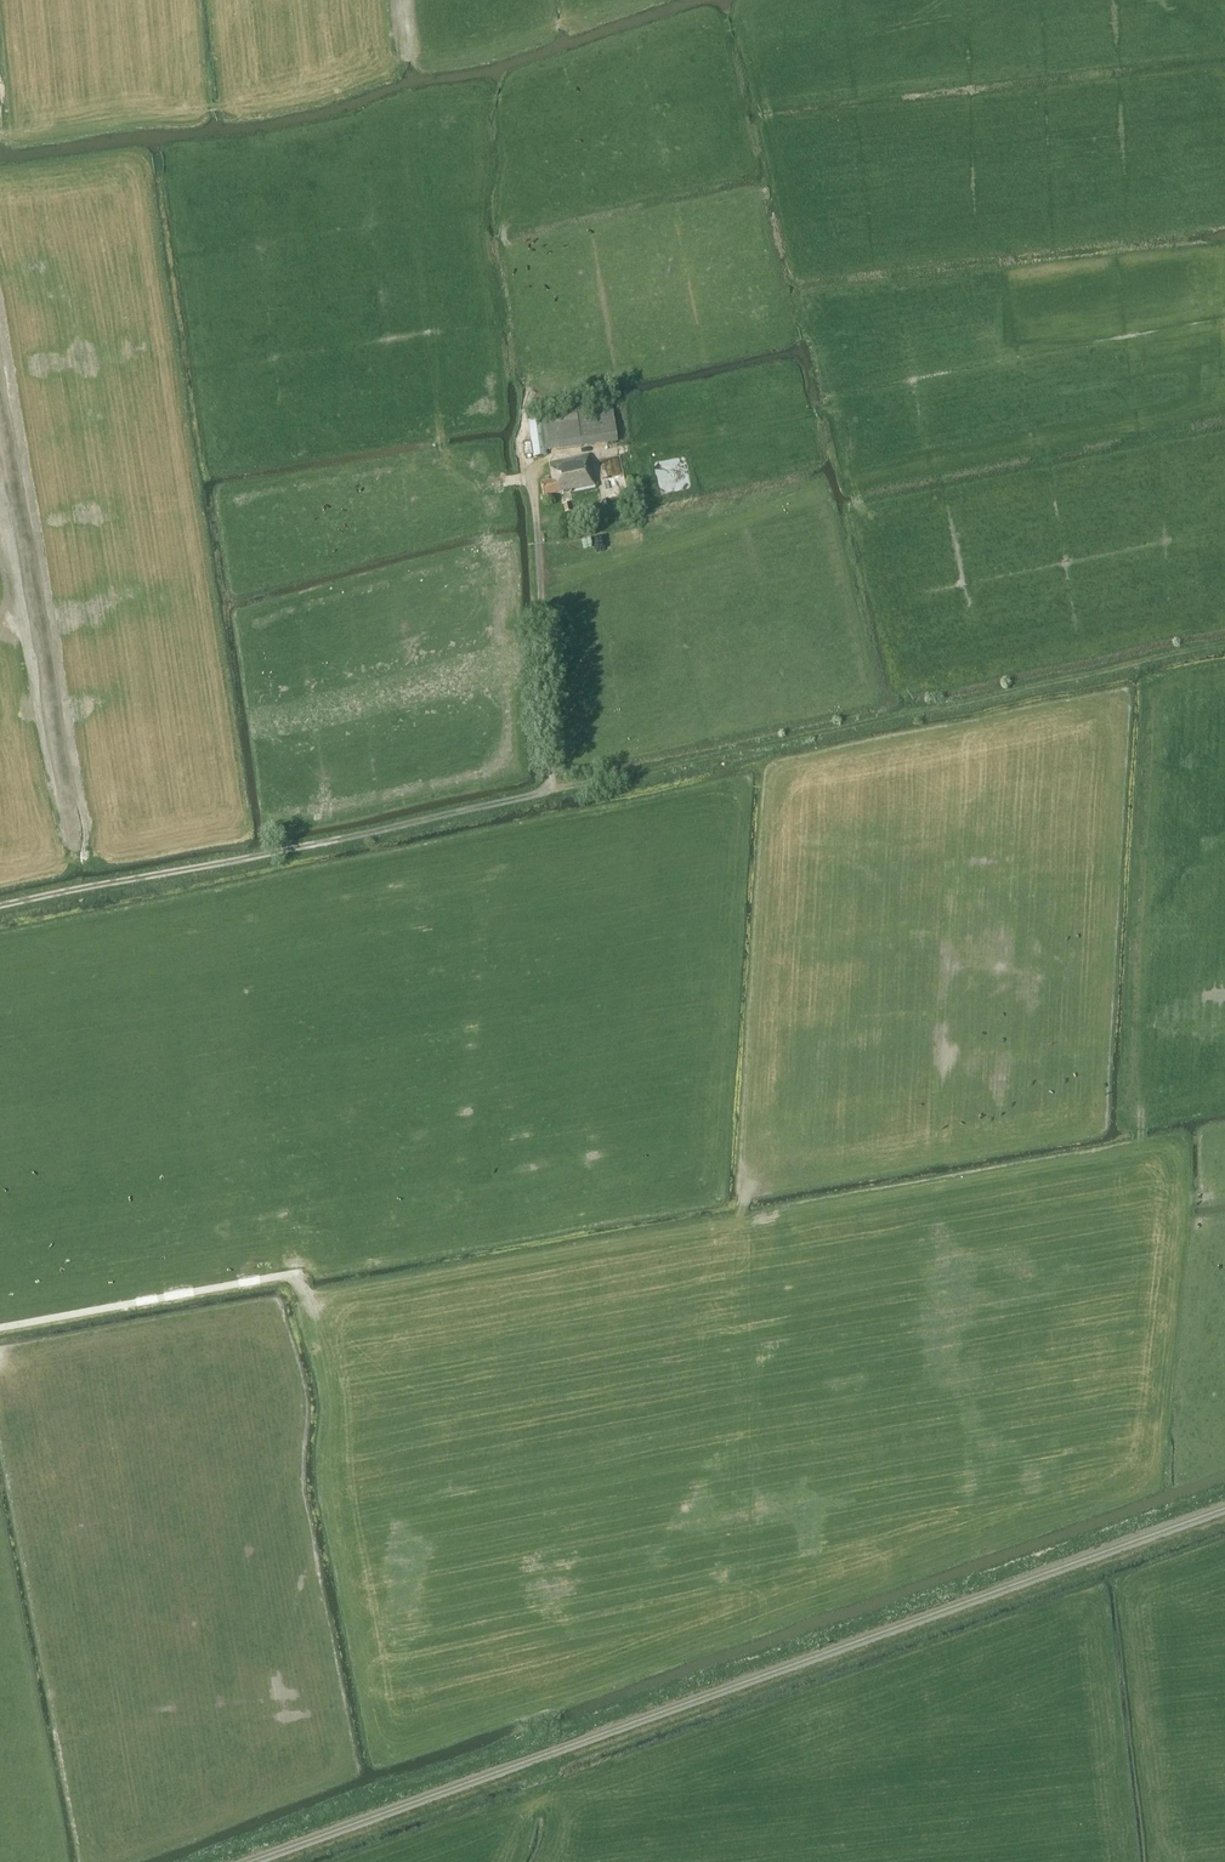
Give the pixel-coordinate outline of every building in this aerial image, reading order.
[(617,443),(611,402),(541,416),(541,419),(528,421),(532,457),(547,455),(546,451),(617,443)] [(530,442),(522,442),(523,453),(531,453),(530,442)] [(595,487),(588,455),(550,463),(551,480),(540,482),(543,496),(556,494),(556,493),(563,491),(564,494),(595,487)]
